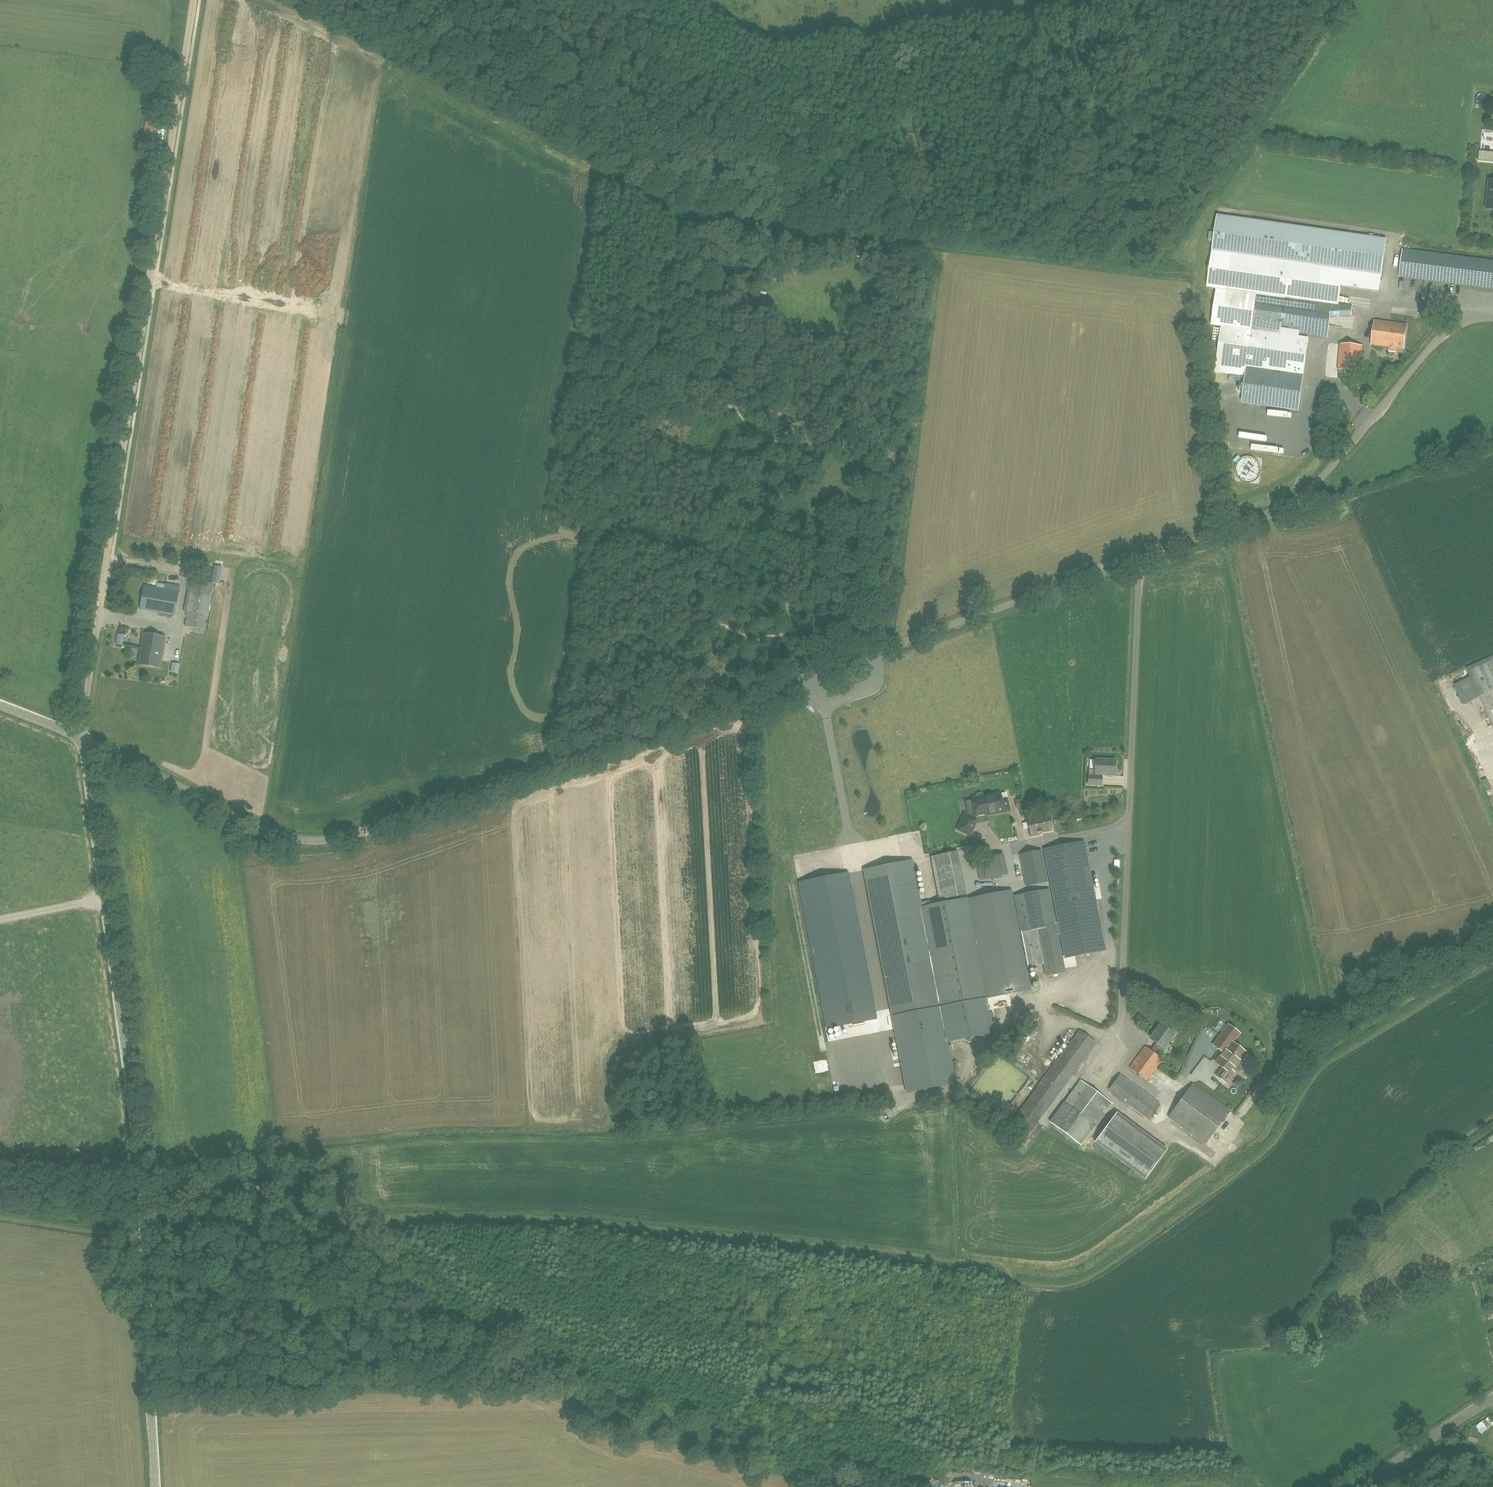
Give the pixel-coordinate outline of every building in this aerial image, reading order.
[(1485,154),(1485,152),(1480,152),(1479,159),(1478,159),(1478,160),(1492,162),(1492,155),(1485,154)] [(1381,273),(1382,265),(1386,239),(1217,215),(1207,285),(1216,287),(1211,325),(1221,327),(1215,370),(1245,375),(1241,403),(1298,411),(1308,336),(1298,335),(1299,331),(1327,335),(1331,303),(1316,301),(1319,281),(1379,289),(1381,273)] [(1402,249),(1399,275),(1492,287),(1492,261),(1402,249)] [(1404,348),(1407,325),(1375,320),(1372,344),(1389,347),(1388,350),(1397,351),(1397,348),(1404,348)] [(1360,371),(1362,346),(1340,343),(1338,369),(1360,371)] [(205,630),(213,584),(190,580),(184,612),(188,612),(185,626),(205,630)] [(174,616),(179,586),(166,584),(165,589),(145,586),(141,610),(174,616)] [(160,669),(166,637),(143,633),(138,665),(160,669)] [(1492,725),(1492,656),(1467,668),(1492,725)] [(1115,776),(1115,760),(1095,759),(1095,769),(1089,769),(1088,785),(1101,786),(1102,775),(1115,776)] [(973,798),(973,799),(975,810),(973,810),(972,811),(970,813),(969,814),(968,815),(967,815),(965,814),(957,830),(970,835),(976,822),(978,823),(988,821),(986,815),(986,813),(990,812),(991,814),(1009,811),(1006,799),(1001,800),(1000,793),(984,796),(983,794),(981,793),(979,793),(977,794),(976,796),(976,798),(973,798)] [(1038,833),(1052,830),(1049,815),(1027,819),(1030,836),(1039,834),(1038,833)] [(1106,952),(1085,841),(1043,850),(1065,960),(1106,952)] [(1025,886),(1047,881),(1041,849),(1019,853),(1025,886)] [(939,901),(966,895),(958,851),(930,857),(939,901)] [(1049,889),(1027,894),(1014,896),(1021,932),(1019,932),(1011,891),(969,899),(977,940),(975,941),(967,899),(929,907),(929,902),(920,904),(912,861),(902,863),(864,870),(892,1016),(907,1095),(955,1086),(947,1045),(993,1036),(986,998),(976,944),(977,944),(988,998),(1030,990),(1020,937),(1022,936),(1027,966),(1044,963),(1046,976),(1065,972),(1049,889)] [(876,1019),(848,873),(799,883),(827,1028),(876,1019)] [(1163,1049),(1175,1033),(1162,1023),(1150,1039),(1156,1043),(1151,1051),(1145,1047),(1130,1068),(1147,1080),(1162,1059),(1157,1056),(1163,1048),(1163,1049)] [(1228,1025),(1214,1045),(1224,1052),(1216,1062),(1223,1067),(1217,1075),(1226,1082),(1234,1072),(1232,1070),(1238,1062),(1241,1064),(1244,1064),(1248,1057),(1248,1055),(1245,1053),(1245,1052),(1232,1042),(1239,1033),(1228,1025)] [(1026,1135),(1063,1085),(1095,1042),(1080,1031),(1010,1124),(1026,1135)] [(1160,1105),(1133,1085),(1119,1075),(1109,1089),(1149,1119),(1160,1105)] [(1112,1104),(1087,1085),(1081,1081),(1050,1122),(1081,1145),(1112,1104)] [(1229,1111),(1195,1085),(1193,1084),(1168,1117),(1205,1144),(1229,1111)] [(1118,1112),(1096,1141),(1145,1179),(1167,1150),(1118,1112)] [(1243,1125),(1246,1129),(1253,1123),(1250,1119),(1243,1125)] [(1243,1142),(1249,1134),(1241,1129),(1236,1138),(1243,1142)] [(1156,1140),(1164,1146),(1170,1139),(1162,1132),(1156,1140)]
